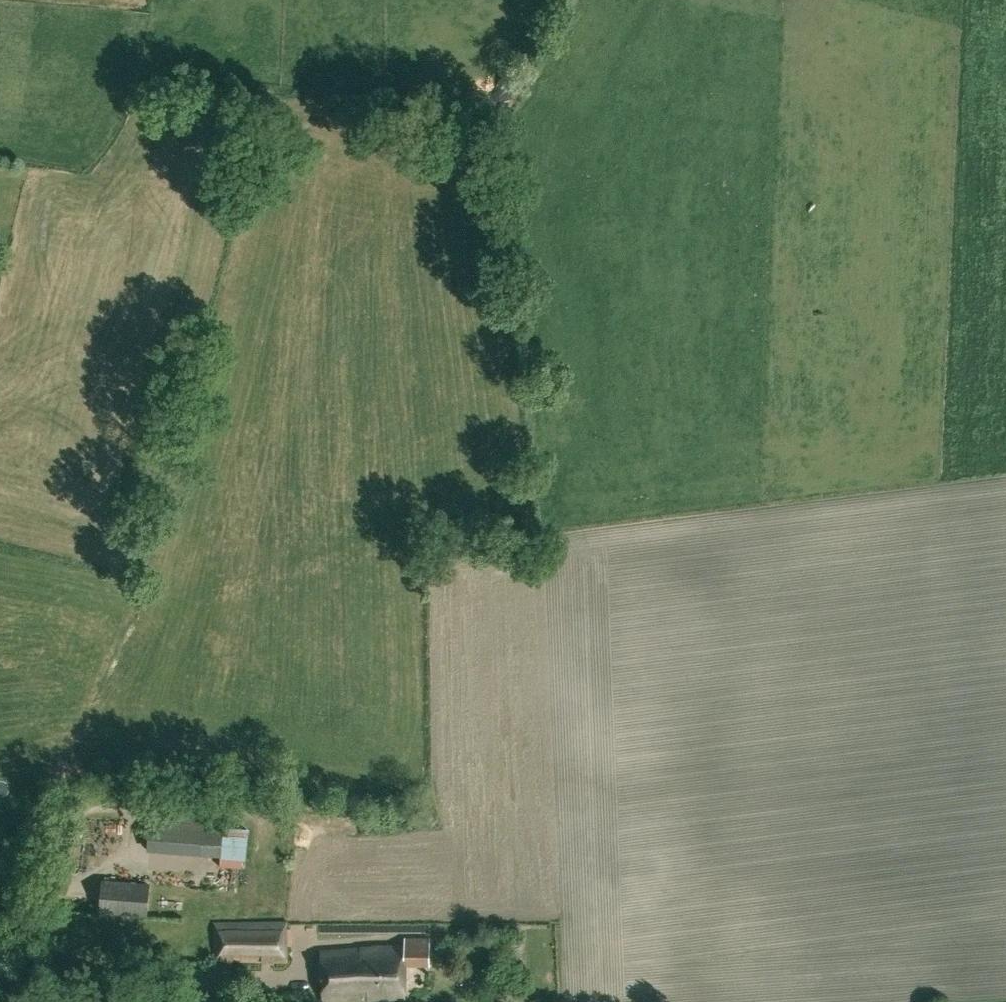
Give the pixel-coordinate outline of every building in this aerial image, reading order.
[(206,855),(210,809),(150,804),(147,850),(206,855)] [(150,883),(102,880),(100,911),(147,914),(150,883)] [(214,960),(288,962),(287,920),(213,920),(214,960)] [(430,964),(430,938),(404,938),(404,946),(377,946),(321,952),(324,1001),(405,996),(403,964),(430,964)]
